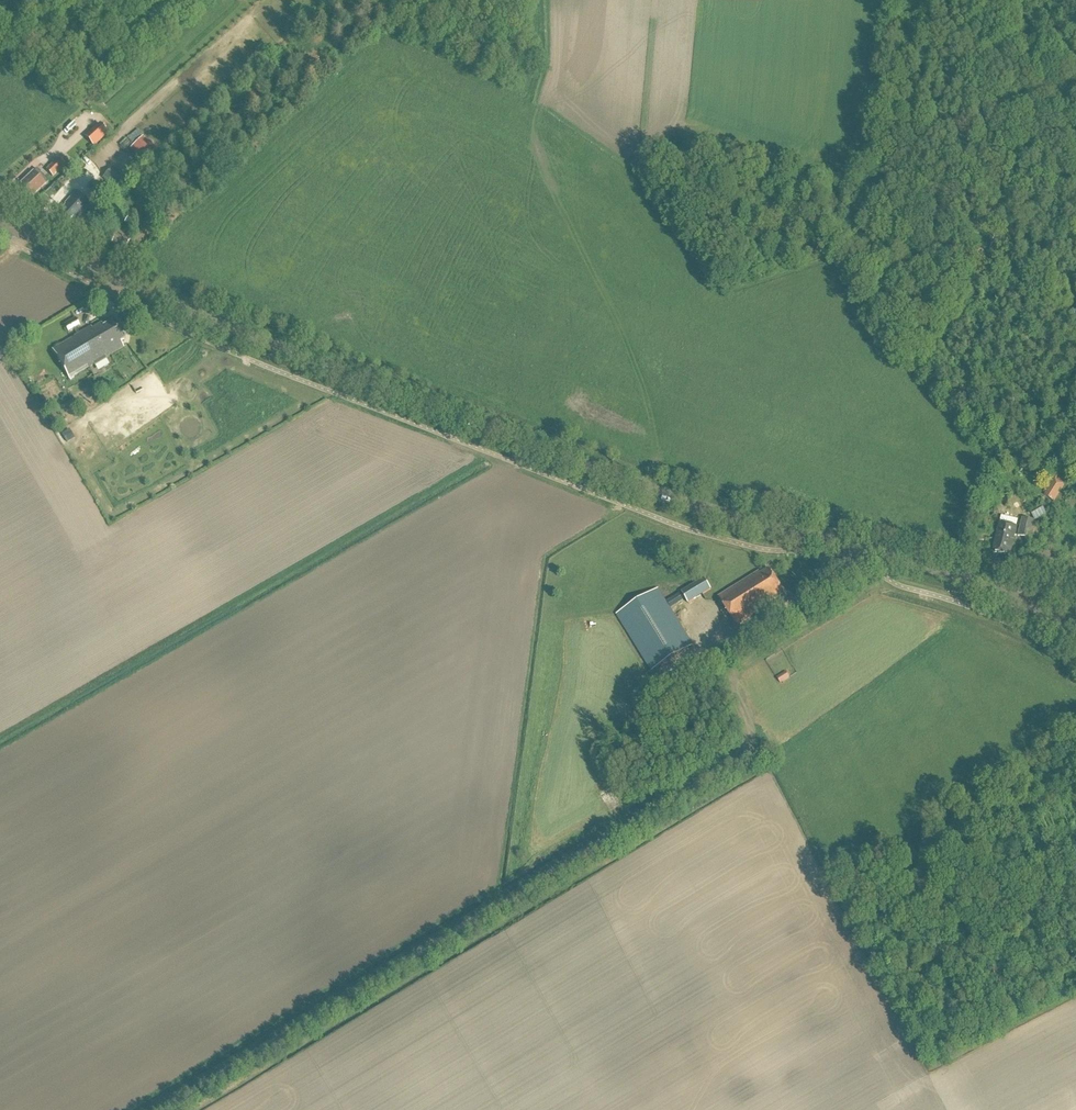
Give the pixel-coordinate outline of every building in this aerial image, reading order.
[(82,138),(92,149),(107,135),(97,124),(82,138)] [(156,152),(143,139),(135,147),(147,160),(156,152)] [(46,171),(52,178),(65,166),(58,159),(46,171)] [(113,171),(104,180),(118,193),(127,184),(113,171)] [(22,188),(15,194),(23,203),(30,196),(31,198),(44,186),(32,174),(20,186),(22,188)] [(86,190),(95,198),(103,190),(93,182),(86,190)] [(76,193),(65,206),(66,207),(62,211),(64,213),(62,216),(69,222),(72,219),(74,222),(90,205),(76,193)] [(156,215),(140,229),(148,238),(164,223),(156,215)] [(124,225),(136,232),(141,226),(128,218),(124,225)] [(119,233),(112,246),(124,252),(131,239),(119,233)] [(126,340),(115,321),(103,329),(101,325),(91,331),(90,329),(52,352),(68,381),(89,369),(88,369),(94,365),(94,366),(109,358),(108,357),(124,348),(121,343),(126,340)] [(67,335),(78,328),(74,321),(63,327),(67,335)] [(1058,481),(1048,500),(1057,504),(1066,485),(1058,481)] [(1043,509),(1032,514),(1035,519),(1046,515),(1043,509)] [(1023,519),(1019,537),(1030,540),(1034,522),(1023,519)] [(994,550),(996,551),(996,554),(1006,556),(1007,554),(1011,555),(1017,529),(1000,524),(994,550)] [(772,602),(785,594),(770,569),(761,574),(760,572),(719,598),(738,628),(774,605),(772,602)] [(706,579),(682,593),(689,604),(712,590),(706,579)] [(659,590),(617,616),(651,672),(693,646),(671,609),(683,602),(679,595),(667,602),(659,590)] [(777,680),(780,684),(789,679),(787,674),(777,680)]
